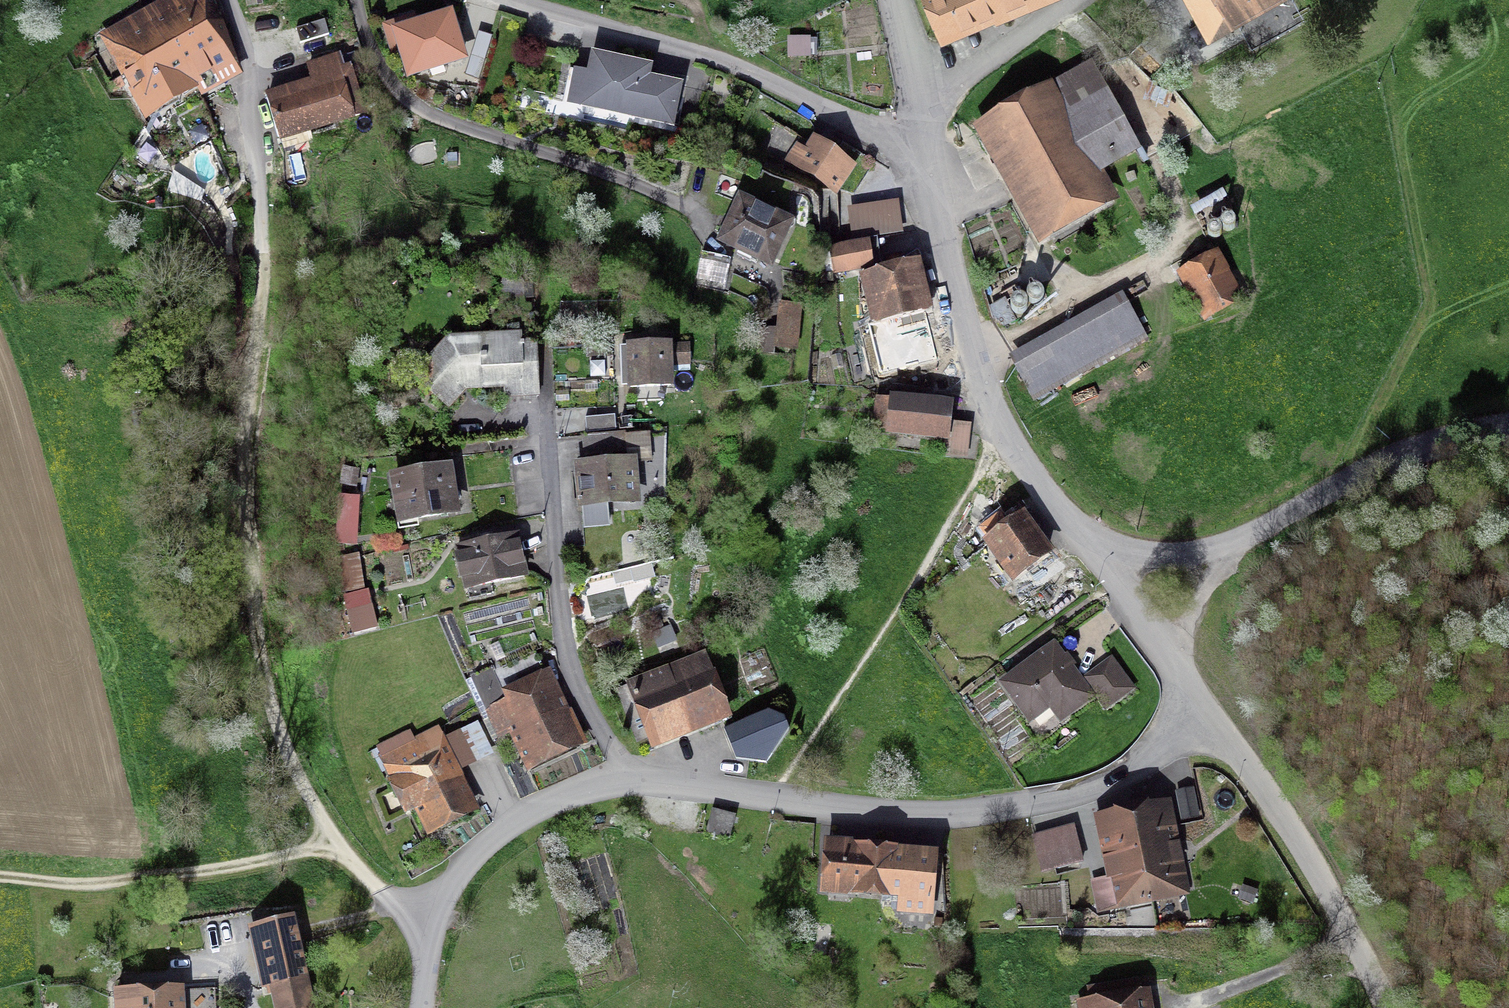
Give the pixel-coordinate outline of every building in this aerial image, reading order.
[(125,79),(217,29),(201,0),(197,0),(108,48),(125,79)] [(938,29),(1017,0),(928,0),(938,29)] [(1252,0),(1205,0),(1217,20),(1252,0)] [(453,21),(393,38),(406,82),(466,65),(453,21)] [(235,62),(217,29),(125,79),(143,112),(235,62)] [(811,33),(789,35),(790,51),(812,50),(811,33)] [(568,102),(669,121),(676,85),(645,79),(648,62),(594,51),(591,69),(575,65),(568,102)] [(339,75),(270,94),(282,136),(350,117),(339,75)] [(1040,87),(981,126),(1050,232),(1109,193),(1040,87)] [(847,162),(811,140),(796,165),(831,187),(847,162)] [(855,237),(905,228),(900,200),(850,208),(855,237)] [(786,222),(742,203),(725,241),(770,260),(786,222)] [(866,244),(829,251),(833,270),(869,263),(866,244)] [(1233,293),(1214,261),(1187,277),(1206,309),(1233,293)] [(726,292),(729,264),(709,262),(706,290),(726,292)] [(940,357),(914,267),(856,283),(882,373),(940,357)] [(797,345),(802,303),(784,301),(778,343),(797,345)] [(1036,392),(1135,339),(1118,306),(1018,358),(1036,392)] [(445,423),(466,397),(509,394),(509,402),(539,400),(535,348),(522,349),(522,340),(448,345),(402,394),(445,423)] [(667,343),(626,344),(627,386),(669,385),(667,343)] [(943,408),(891,403),(888,431),(940,436),(943,408)] [(616,431),(614,416),(582,418),(583,433),(616,431)] [(616,431),(583,433),(585,459),(653,454),(651,428),(616,431)] [(630,462),(578,465),(580,505),(633,502),(630,462)] [(453,514),(446,466),(388,475),(396,523),(453,514)] [(1014,506),(978,529),(1006,576),(1046,553),(1014,506)] [(529,585),(517,532),(454,546),(466,599),(529,585)] [(1089,694),(1055,648),(1005,684),(1039,730),(1089,694)] [(702,658),(629,685),(650,742),(723,715),(702,658)] [(1128,690),(1108,662),(1086,678),(1107,706),(1128,690)] [(527,764),(577,742),(549,679),(499,701),(527,764)] [(770,707),(725,726),(736,753),(767,756),(788,727),(782,713),(770,707)] [(473,806),(435,731),(383,758),(421,833),(473,806)] [(1165,802),(1132,809),(1152,899),(1185,892),(1165,802)] [(1120,906),(1152,899),(1132,809),(1100,816),(1120,906)] [(1071,832),(1039,840),(1046,873),(1080,862),(1071,832)] [(931,900),(936,857),(828,846),(823,889),(931,900)] [(1258,891),(1242,885),(1237,899),(1253,905),(1258,891)] [(292,918),(249,927),(264,995),(307,985),(292,918)] [(116,992),(117,1007),(181,1007),(180,989),(116,992)] [(1080,1004),(1081,1007),(1150,1007),(1147,992),(1080,1004)]
